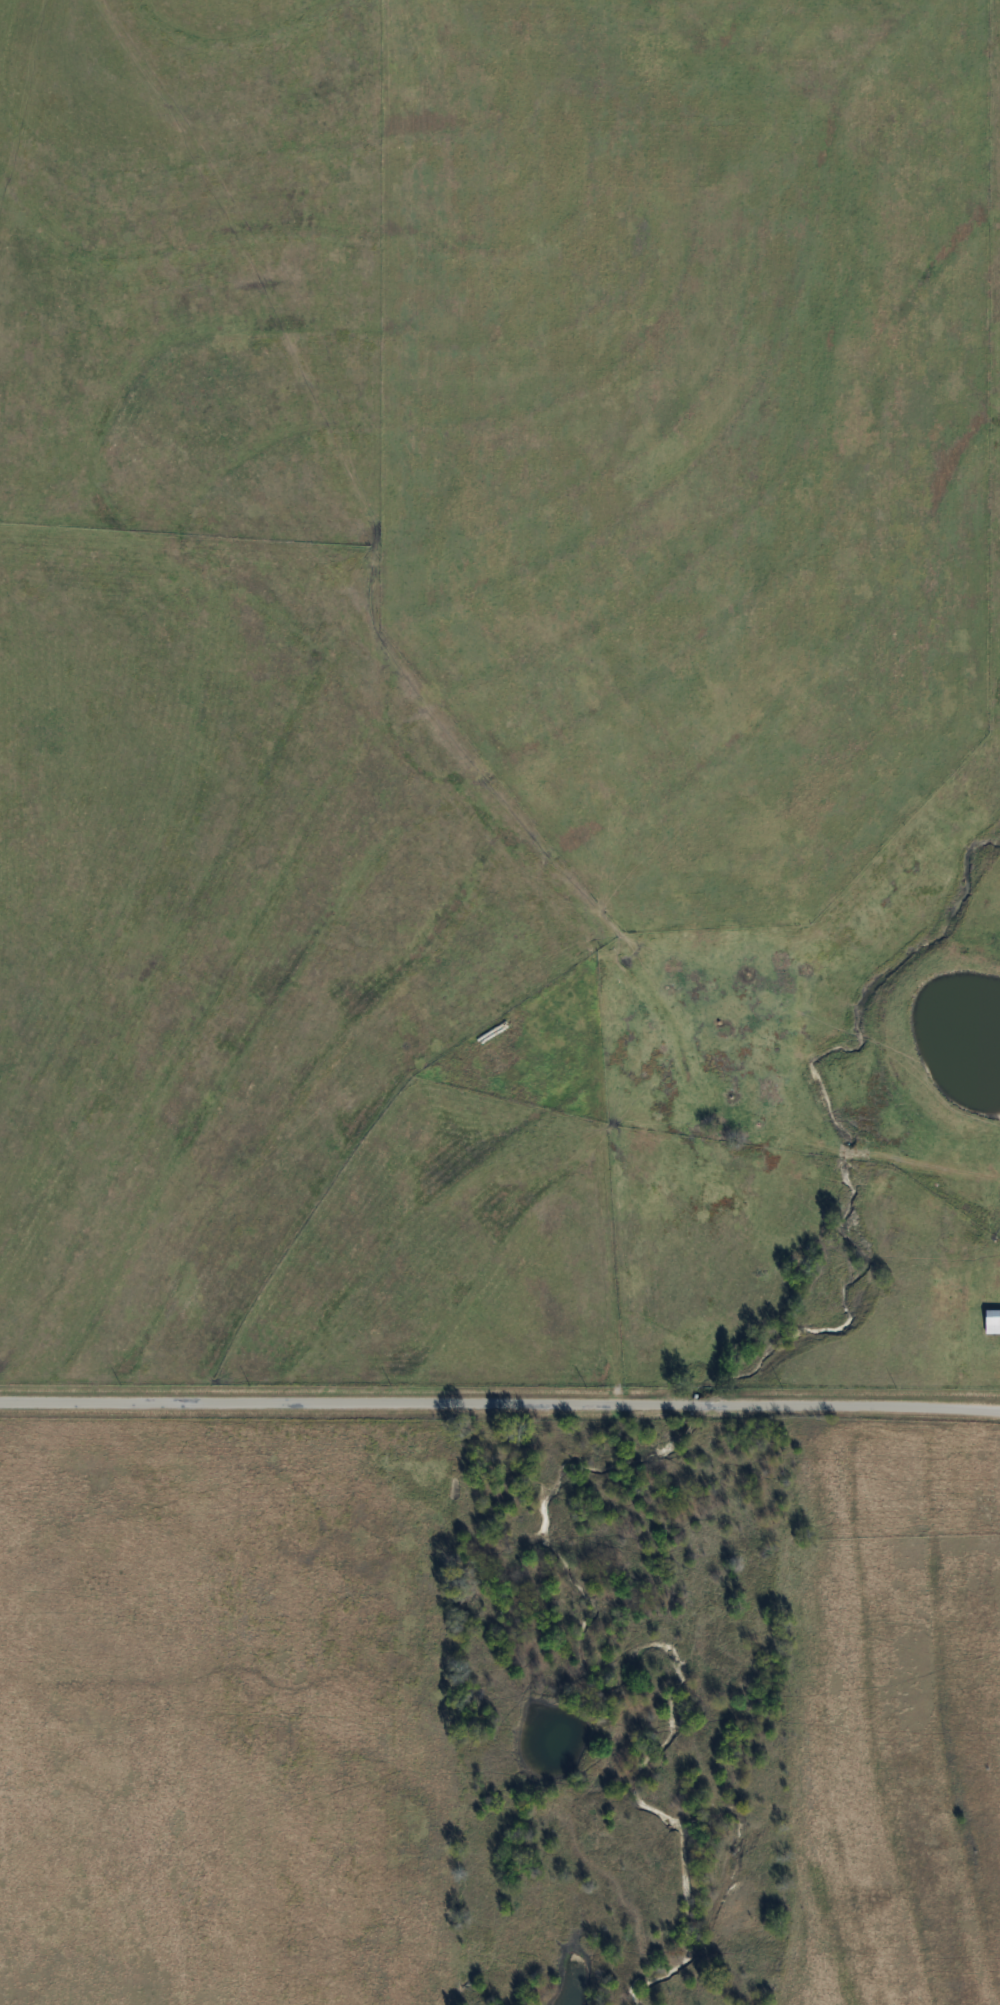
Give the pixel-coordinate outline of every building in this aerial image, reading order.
[(999,1335),(999,1310),(984,1310),(984,1335),(999,1335)]
